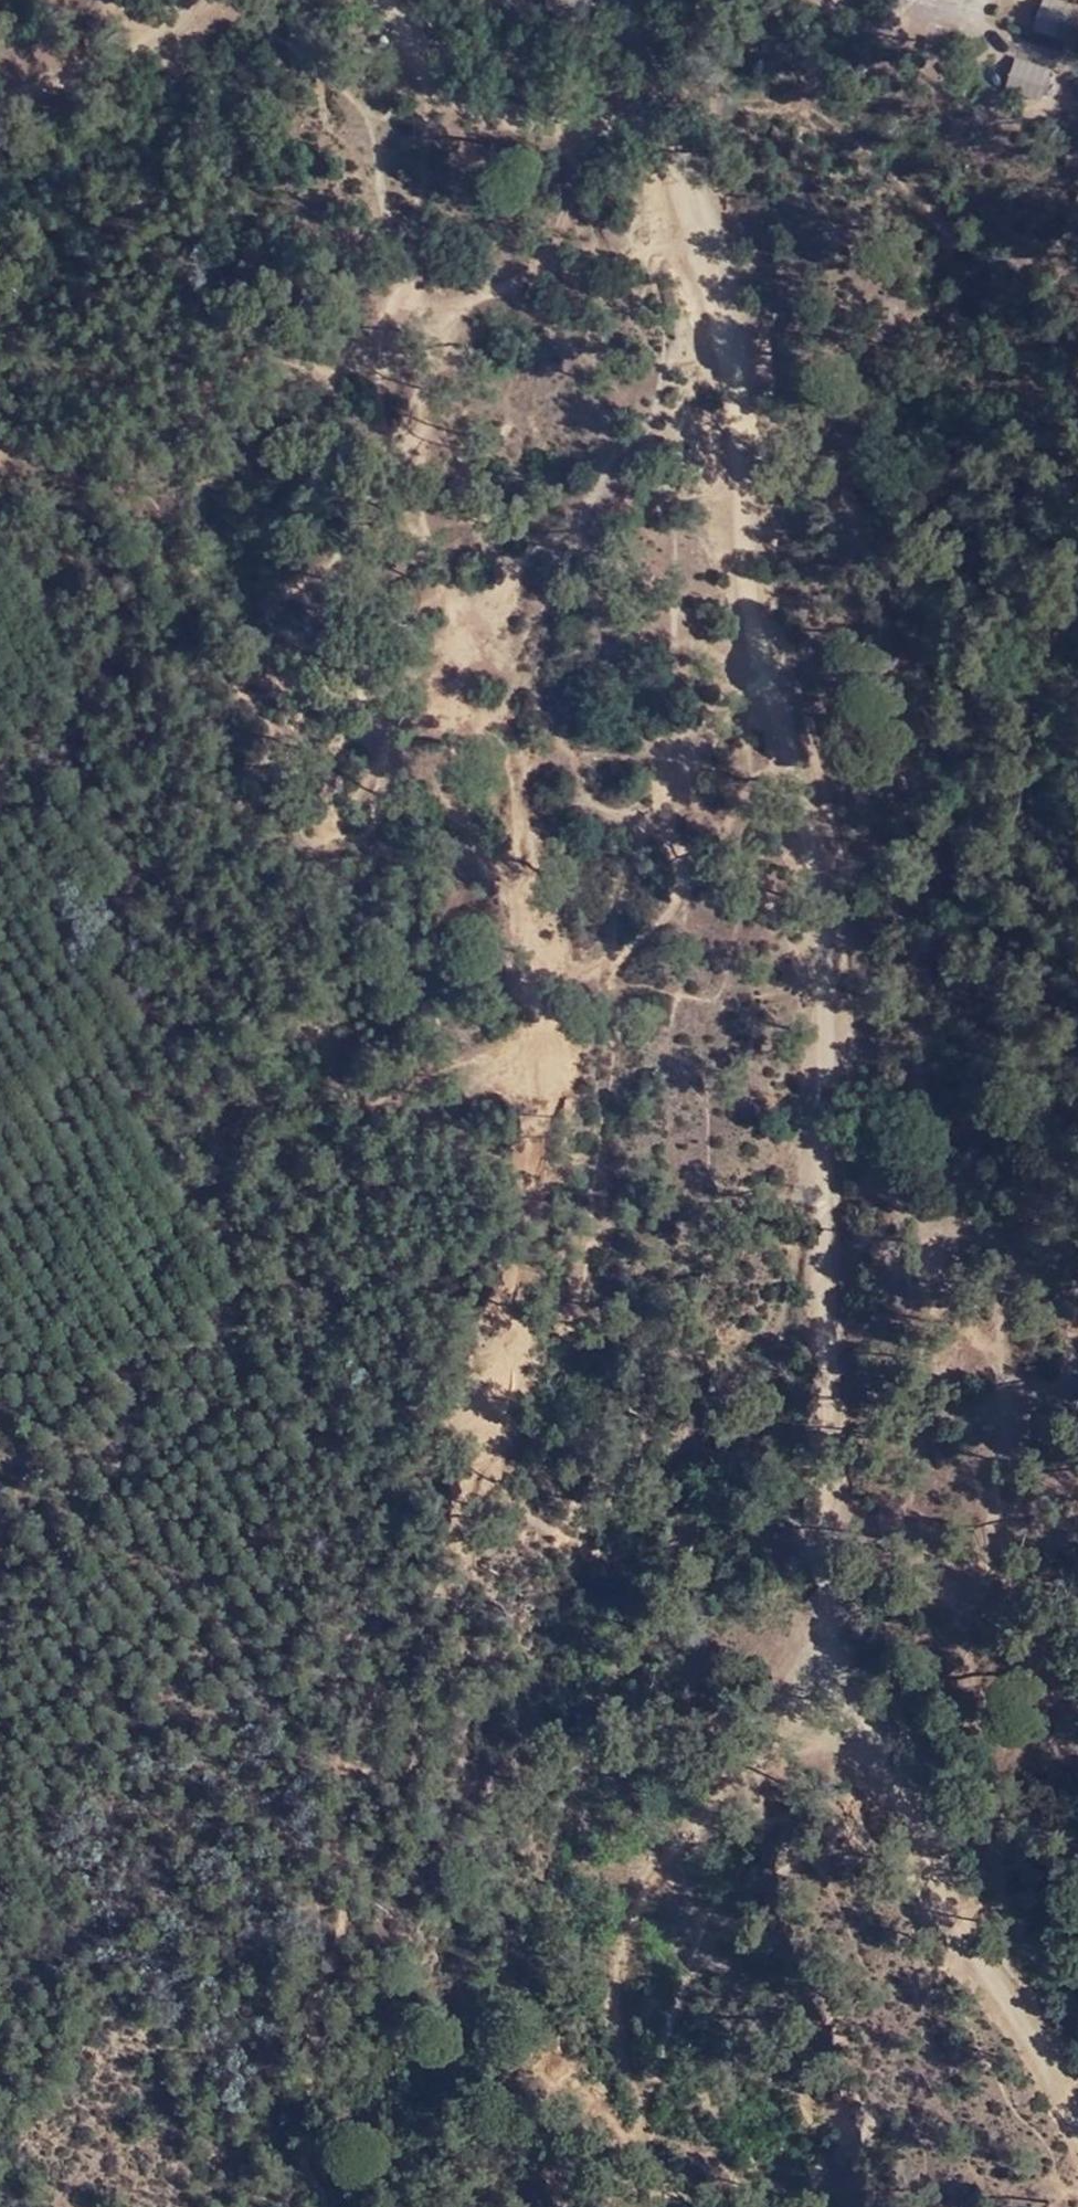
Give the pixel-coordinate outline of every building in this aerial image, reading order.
[(1064,41),(1077,7),(1060,0),(1041,0),(1030,28),(1064,41)] [(1047,62),(991,55),(987,89),(1043,96),(1047,62)]
